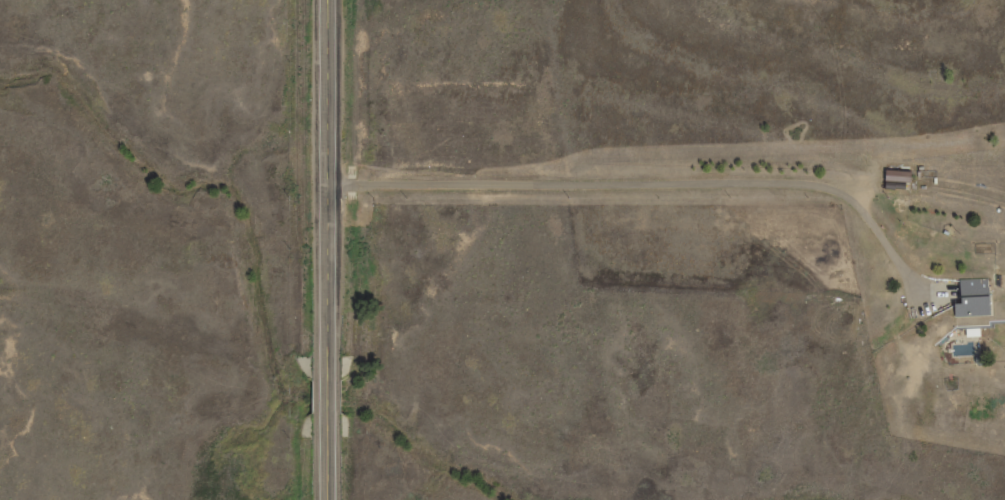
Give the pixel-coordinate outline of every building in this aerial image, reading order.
[(959,281),(960,297),(955,297),(956,303),(949,303),(950,317),(987,316),(986,280),(959,281)] [(964,329),(964,338),(979,338),(979,328),(964,329)] [(953,345),(953,356),(974,355),(974,345),(953,345)]
